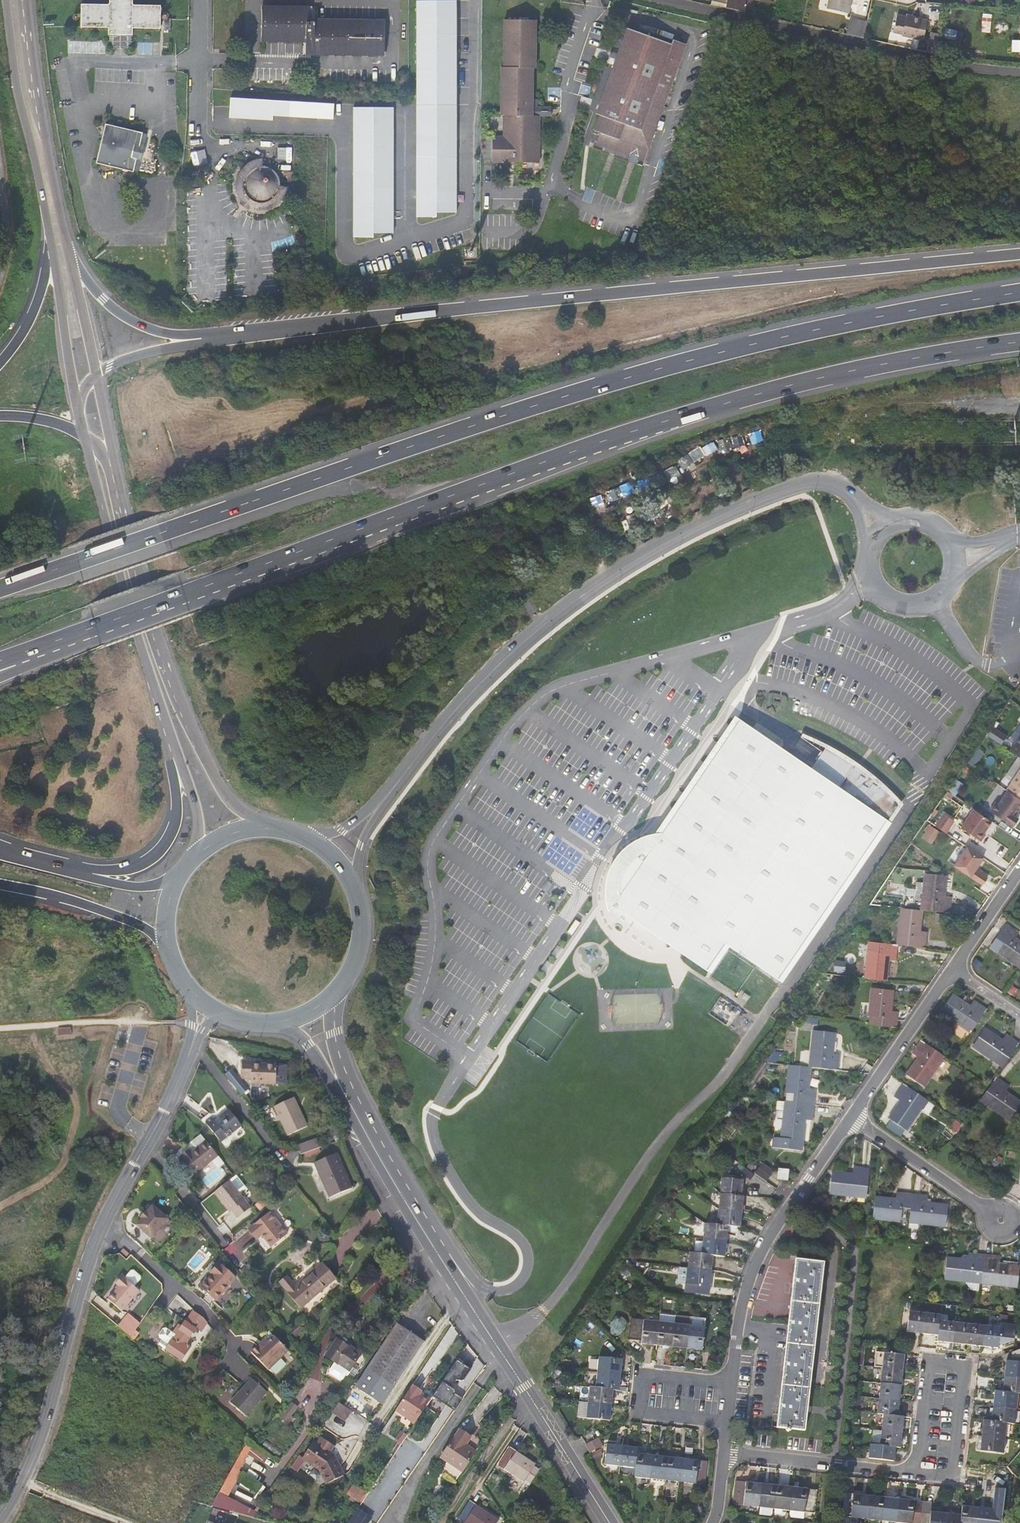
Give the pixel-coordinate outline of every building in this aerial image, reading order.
[(107,36),(131,37),(131,30),(159,30),(160,6),(131,5),(132,0),(108,0),(108,4),(80,4),(80,28),(92,29),(108,29),(107,36)] [(457,0),(438,0),(418,0),(417,0),(417,217),(437,217),(437,213),(457,213),(457,0)] [(726,7),(744,11),(746,0),(727,0),(726,7)] [(829,9),(850,14),(852,0),(831,0),(829,9)] [(385,24),(307,22),(308,10),(266,10),(266,39),(307,40),(307,52),(385,53),(385,24)] [(983,14),(981,33),(990,34),(992,15),(983,14)] [(928,20),(913,17),(912,19),(906,17),(897,15),(894,31),(902,33),(902,35),(924,39),(928,20)] [(495,163),(537,164),(542,164),(543,148),(543,117),(540,117),(540,99),(536,99),(536,67),(538,67),(539,18),(508,18),(507,68),(505,68),(504,116),(506,116),(505,138),(496,138),(496,143),(487,143),(487,160),(495,160),(495,163)] [(853,19),(850,34),(864,37),(867,22),(853,19)] [(677,39),(675,45),(629,29),(600,113),(603,115),(597,130),(603,133),(601,142),(650,159),(690,44),(677,39)] [(957,31),(953,45),(959,47),(963,34),(963,33),(957,31)] [(131,48),(131,37),(107,36),(108,47),(131,48)] [(335,104),(230,97),(229,118),(273,120),(273,115),(334,119),(335,104)] [(394,107),(354,107),(354,237),(374,237),(374,233),(394,233),(394,107)] [(145,134),(106,127),(102,142),(95,166),(123,172),(136,175),(138,165),(131,163),(135,148),(141,149),(145,134)] [(150,143),(147,158),(158,160),(161,145),(150,143)] [(141,149),(135,148),(131,163),(138,165),(141,149)] [(266,174),(267,175),(268,171),(269,165),(266,165),(262,165),(258,165),(254,167),(248,170),(246,173),(244,175),(242,178),(242,180),(241,183),(240,186),(240,190),(240,193),(241,195),(242,198),(243,201),(245,203),(248,206),(250,208),(254,210),(259,211),(261,212),(265,212),(269,211),(273,210),(276,208),(279,206),(281,204),(283,202),(285,198),(286,195),(287,192),(287,188),(287,185),(286,182),(286,180),(285,178),(281,180),(277,183),(277,186),(278,190),(277,193),(274,198),(271,201),(267,202),(262,203),(257,201),(254,199),(252,197),(250,194),(250,191),(249,187),(251,183),(251,182),(253,178),(258,176),(262,174),(266,174)] [(277,193),(278,190),(277,186),(277,183),(281,180),(279,178),(277,176),(274,174),(271,172),(268,171),(267,175),(266,174),(262,174),(258,176),(253,178),(251,182),(251,183),(249,187),(250,191),(250,194),(252,197),(254,199),(257,201),(262,203),(267,202),(271,201),(274,198),(277,193)] [(610,904),(708,971),(726,943),(779,980),(900,804),(870,775),(858,766),(846,758),(828,747),(802,736),(801,737),(823,752),(812,768),(782,748),(760,733),(738,717),(670,818),(659,834),(653,843),(651,846),(647,848),(643,850),(639,851),(636,853),(633,856),(630,858),(628,861),(625,864),(623,869),(621,872),(619,876),(618,879),(617,882),(617,886),(617,890),(617,892),(617,895),(610,904)] [(985,728),(980,736),(994,745),(999,738),(985,728)] [(1018,733),(1005,752),(1019,763),(1019,734),(1018,733)] [(1002,792),(1003,792),(1019,803),(1019,804),(1019,765),(1002,792)] [(1019,803),(1003,792),(994,805),(991,803),(985,813),(1009,829),(1014,820),(1010,817),(1008,816),(1011,811),(1013,813),(1019,803)] [(979,834),(987,823),(969,811),(956,830),(976,843),(981,836),(979,834)] [(930,827),(940,834),(949,822),(939,815),(930,827)] [(934,834),(930,832),(924,841),(921,839),(916,848),(923,852),(934,834)] [(659,834),(653,834),(648,835),(643,836),(640,838),(637,839),(633,841),(629,843),(625,846),(622,850),(619,853),(615,858),(612,862),(610,867),(608,872),(606,876),(605,880),(605,885),(604,890),(604,892),(605,895),(605,901),(610,904),(617,895),(617,892),(617,890),(617,886),(617,882),(618,879),(619,876),(621,872),(623,869),(625,864),(628,861),(630,858),(633,856),(636,853),(639,851),(643,850),(647,848),(651,846),(653,843),(659,834)] [(983,863),(965,850),(956,864),(974,876),(977,871),(983,863)] [(943,914),(945,898),(937,897),(940,877),(920,875),(917,903),(930,904),(929,912),(943,914)] [(891,945),(900,946),(905,947),(920,948),(922,931),(913,931),(915,911),(896,909),(893,936),(891,945)] [(999,928),(991,940),(998,945),(991,955),(1014,971),(1019,963),(1019,952),(1008,944),(1012,937),(999,928)] [(891,945),(876,944),(875,952),(862,951),(859,978),(879,980),(881,961),(889,962),(891,945)] [(866,987),(862,1025),(890,1028),(892,1011),(883,1010),(885,990),(866,987)] [(560,1014),(558,1017),(569,1025),(576,1014),(549,995),(540,1009),(549,1015),(553,1009),(560,1014)] [(720,997),(711,1012),(728,1023),(738,1008),(720,997)] [(949,998),(938,1013),(967,1033),(983,1011),(970,1002),(965,1008),(949,998)] [(808,1031),(805,1059),(804,1067),(816,1068),(831,1070),(833,1055),(825,1054),(827,1033),(808,1031)] [(981,1032),(970,1047),(999,1067),(1014,1045),(999,1035),(995,1041),(981,1032)] [(917,1042),(908,1055),(915,1060),(903,1076),(918,1087),(939,1057),(917,1042)] [(275,1081),(275,1069),(275,1063),(261,1063),(251,1063),(251,1061),(241,1060),(241,1078),(249,1078),(249,1083),(274,1084),(275,1081)] [(784,1065),(779,1102),(774,1101),(773,1110),(779,1111),(776,1138),(771,1137),(769,1149),(794,1151),(797,1118),(806,1119),(809,1089),(801,1088),(803,1067),(784,1065)] [(282,1069),(275,1069),(275,1081),(283,1081),(282,1069)] [(991,1079),(985,1088),(976,1101),(1006,1122),(1017,1106),(1001,1095),(1005,1089),(991,1079)] [(899,1083),(889,1096),(896,1101),(885,1117),(902,1129),(922,1099),(899,1083)] [(306,1124),(293,1095),(273,1104),(287,1133),(306,1124)] [(226,1112),(212,1123),(209,1119),(202,1125),(218,1144),(238,1127),(226,1112)] [(318,1136),(298,1143),(301,1151),(321,1145),(318,1136)] [(181,1160),(193,1175),(193,1176),(213,1160),(201,1145),(189,1155),(187,1152),(179,1158),(181,1160)] [(336,1151),(315,1161),(331,1195),(352,1185),(336,1151)] [(756,1159),(747,1171),(758,1179),(767,1166),(756,1159)] [(188,1179),(193,1175),(181,1160),(176,1164),(188,1179)] [(773,1167),(772,1178),(781,1178),(782,1168),(773,1167)] [(827,1179),(825,1199),(862,1203),(865,1176),(849,1174),(848,1181),(827,1179)] [(719,1180),(714,1212),(712,1228),(701,1226),(697,1257),(686,1256),(681,1296),(704,1299),(709,1259),(720,1260),(724,1229),(735,1231),(739,1199),(736,1199),(738,1182),(719,1180)] [(214,1192),(221,1201),(224,1199),(232,1210),(237,1216),(250,1207),(229,1181),(214,1192)] [(871,1203),(869,1224),(896,1227),(898,1215),(906,1215),(905,1227),(940,1231),(943,1211),(922,1209),(923,1201),(893,1198),(892,1206),(871,1203)] [(230,1211),(232,1210),(224,1199),(221,1201),(230,1211)] [(169,1219),(154,1205),(137,1223),(152,1237),(169,1219)] [(269,1210),(250,1226),(257,1235),(261,1232),(271,1244),(286,1232),(269,1210)] [(237,1239),(223,1249),(231,1261),(245,1251),(237,1239)] [(128,1253),(122,1247),(119,1250),(125,1256),(128,1253)] [(939,1263),(937,1282),(957,1285),(969,1286),(974,1286),(975,1274),(985,1275),(984,1287),(1011,1291),(1013,1271),(993,1269),(994,1261),(961,1257),(961,1259),(960,1265),(954,1264),(939,1263)] [(794,1259),(774,1426),(803,1429),(822,1262),(794,1259)] [(296,1287),(289,1294),(301,1308),(336,1277),(323,1263),(296,1287)] [(222,1268),(208,1282),(206,1281),(199,1287),(215,1303),(236,1282),(222,1268)] [(127,1280),(125,1279),(118,1287),(119,1288),(117,1291),(109,1300),(123,1312),(140,1291),(137,1288),(141,1283),(141,1279),(135,1274),(132,1275),(127,1280)] [(279,1283),(289,1294),(296,1287),(287,1276),(279,1283)] [(125,1279),(123,1277),(116,1285),(118,1287),(125,1279)] [(969,1286),(957,1285),(956,1286),(961,1292),(968,1293),(969,1286)] [(937,1315),(904,1311),(901,1331),(935,1334),(934,1341),(995,1348),(996,1343),(1001,1344),(1011,1340),(1013,1326),(997,1324),(997,1328),(937,1321),(937,1315)] [(178,1323),(175,1329),(172,1332),(166,1327),(163,1328),(159,1334),(159,1337),(162,1339),(158,1344),(166,1349),(181,1360),(190,1348),(183,1344),(195,1328),(200,1332),(207,1323),(203,1319),(193,1312),(182,1326),(178,1323)] [(628,1321),(626,1341),(639,1342),(638,1345),(699,1351),(701,1328),(628,1321)] [(138,1332),(127,1323),(122,1329),(134,1339),(138,1332)] [(423,1343),(397,1326),(355,1388),(380,1405),(423,1343)] [(289,1351),(275,1337),(267,1344),(262,1350),(259,1346),(252,1352),(269,1370),(289,1351)] [(358,1353),(349,1347),(348,1348),(334,1339),(323,1355),(332,1361),(345,1369),(346,1370),(358,1353)] [(264,1341),(259,1346),(262,1350),(267,1344),(264,1341)] [(1013,1349),(1012,1363),(1006,1362),(1002,1393),(994,1392),(991,1422),(983,1421),(980,1452),(1003,1454),(1006,1424),(1014,1425),(1017,1394),(1019,1395),(1019,1347),(1013,1349)] [(892,1415),(898,1354),(871,1351),(869,1367),(877,1368),(872,1413),(879,1414),(876,1445),(866,1444),(865,1457),(889,1460),(891,1447),(896,1448),(900,1416),(892,1415)] [(596,1359),(594,1375),(592,1390),(586,1389),(582,1420),(605,1423),(609,1392),(615,1392),(618,1362),(596,1359)] [(345,1369),(332,1361),(328,1368),(340,1377),(345,1369)] [(269,1390),(252,1377),(232,1402),(249,1415),(269,1390)] [(410,1389),(393,1414),(412,1426),(428,1404),(418,1397),(419,1395),(410,1389)] [(290,1400),(277,1416),(287,1423),(299,1407),(290,1400)] [(345,1421),(352,1410),(337,1401),(331,1413),(345,1421)] [(465,1425),(447,1452),(467,1465),(480,1447),(470,1440),(476,1432),(465,1425)] [(400,1429),(394,1440),(400,1444),(406,1433),(400,1429)] [(588,1442),(593,1450),(605,1443),(600,1435),(588,1442)] [(262,1445),(276,1456),(280,1451),(265,1440),(262,1445)] [(317,1443),(306,1456),(320,1468),(327,1483),(343,1476),(333,1455),(317,1443)] [(526,1476),(533,1480),(540,1468),(535,1464),(536,1461),(511,1444),(500,1462),(524,1479),(526,1476)] [(634,1450),(619,1448),(604,1446),(602,1465),(632,1469),(631,1479),(701,1487),(704,1464),(634,1456),(634,1450)] [(757,1506),(760,1484),(735,1481),(733,1503),(757,1506)] [(351,1490),(364,1499),(370,1490),(357,1482),(351,1490)] [(771,1508),(774,1485),(760,1484),(757,1506),(771,1508)] [(786,1510),(789,1487),(774,1485),(771,1508),(786,1510)] [(786,1510),(809,1512),(811,1512),(814,1490),(812,1490),(789,1487),(786,1510)] [(223,1491),(219,1505),(228,1508),(244,1512),(249,1497),(223,1491)] [(843,1493),(840,1517),(895,1522),(918,1522),(920,1512),(921,1502),(843,1493)] [(471,1496),(459,1514),(472,1522),(495,1522),(500,1515),(471,1496)] [(930,1503),(921,1502),(920,1512),(929,1512),(930,1503)] [(228,1508),(219,1505),(212,1503),(205,1520),(213,1522),(222,1522),(228,1508)] [(960,1515),(959,1522),(975,1522),(977,1508),(961,1506),(960,1515)] [(977,1508),(975,1522),(999,1522),(1000,1511),(977,1508)] [(945,1513),(929,1512),(920,1512),(918,1522),(944,1522),(945,1513)] [(945,1513),(944,1522),(959,1522),(960,1515),(945,1513)]
